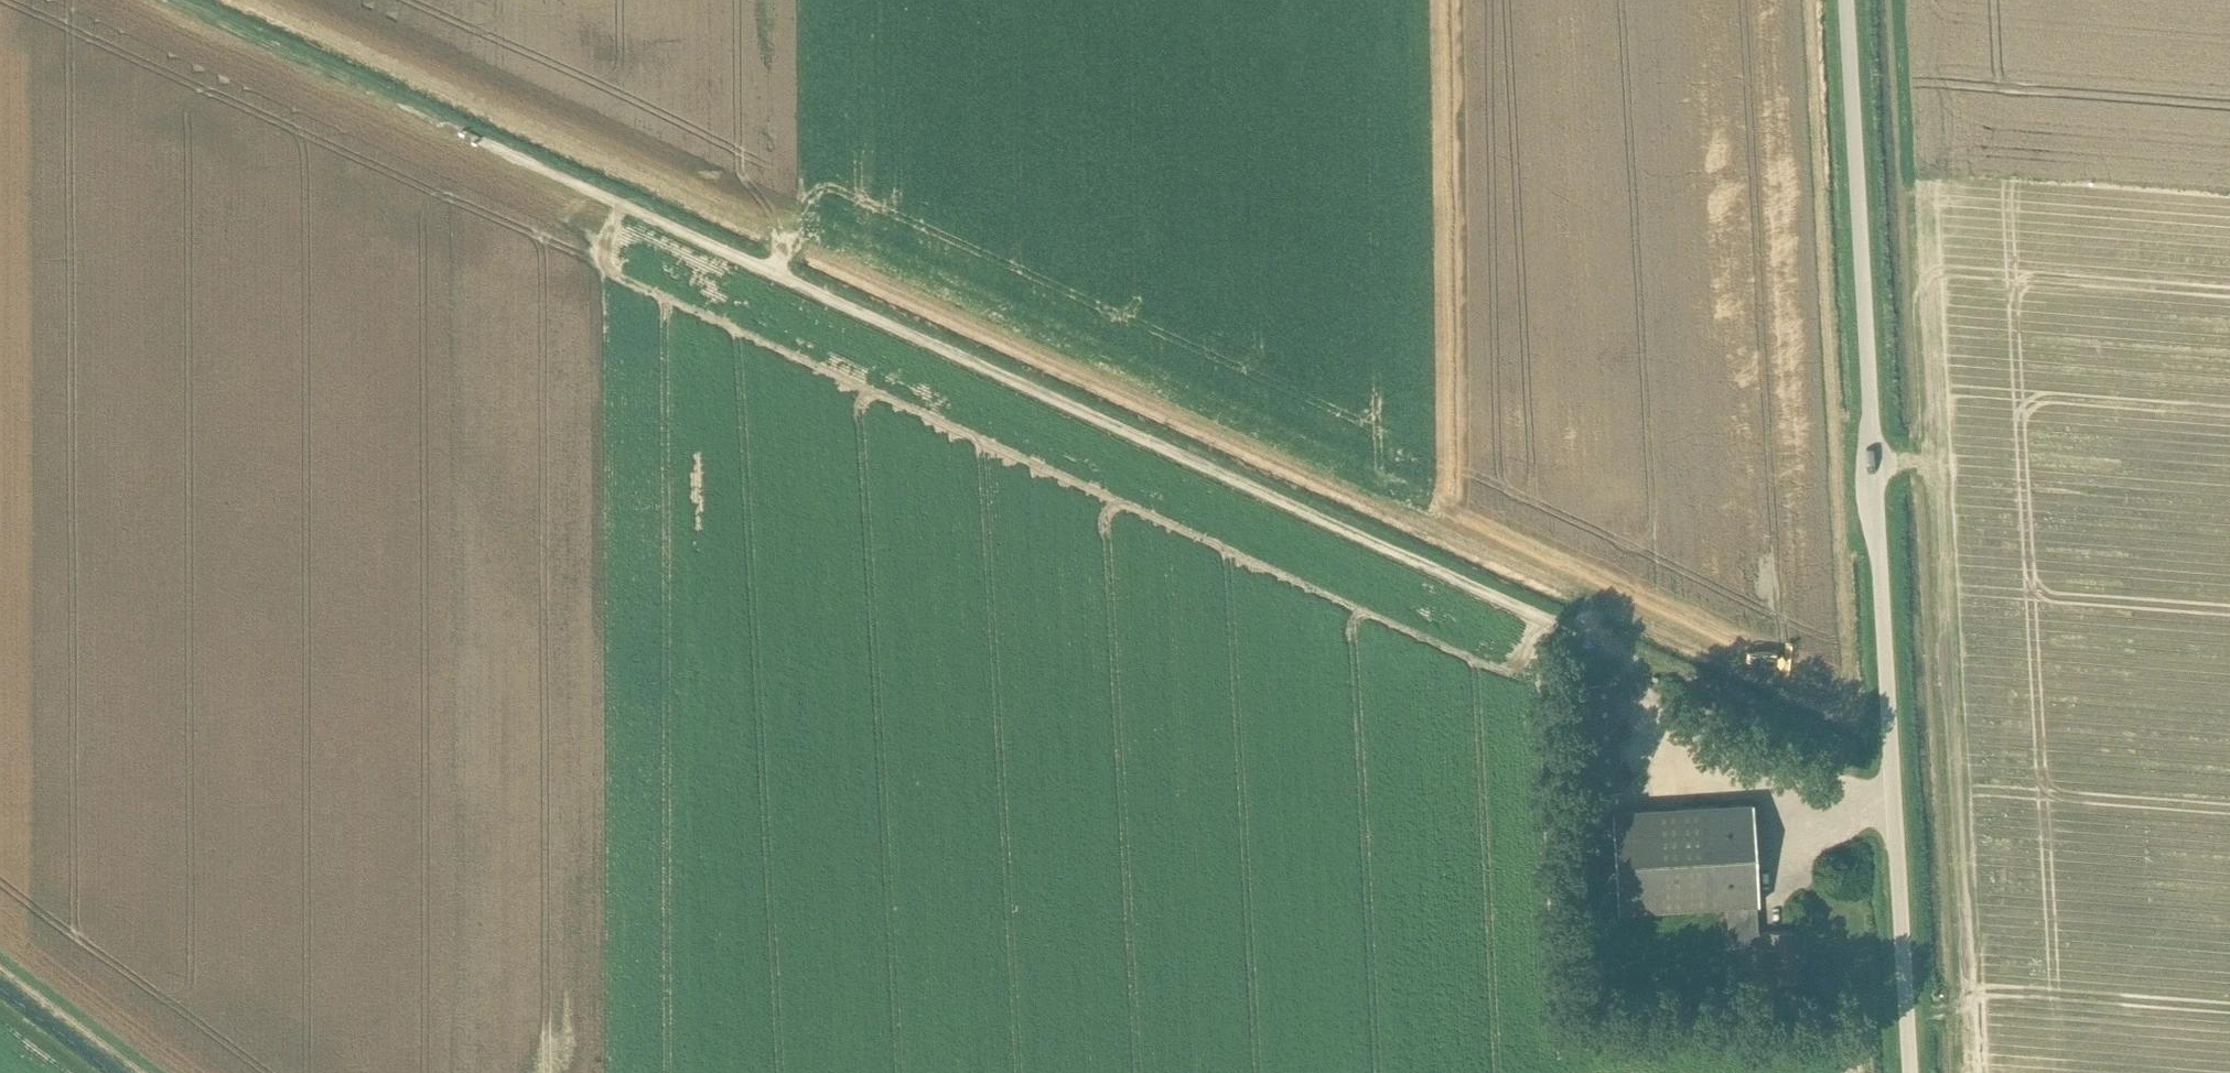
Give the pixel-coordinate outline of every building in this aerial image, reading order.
[(1759,902),(1753,802),(1612,810),(1612,816),(1604,817),(1605,834),(1613,833),(1615,864),(1604,865),(1605,903),(1617,902),(1618,911),(1727,904),(1729,946),(1767,944),(1769,978),(1804,976),(1801,928),(1766,930),(1766,932),(1757,932),(1756,903),(1759,902)]
